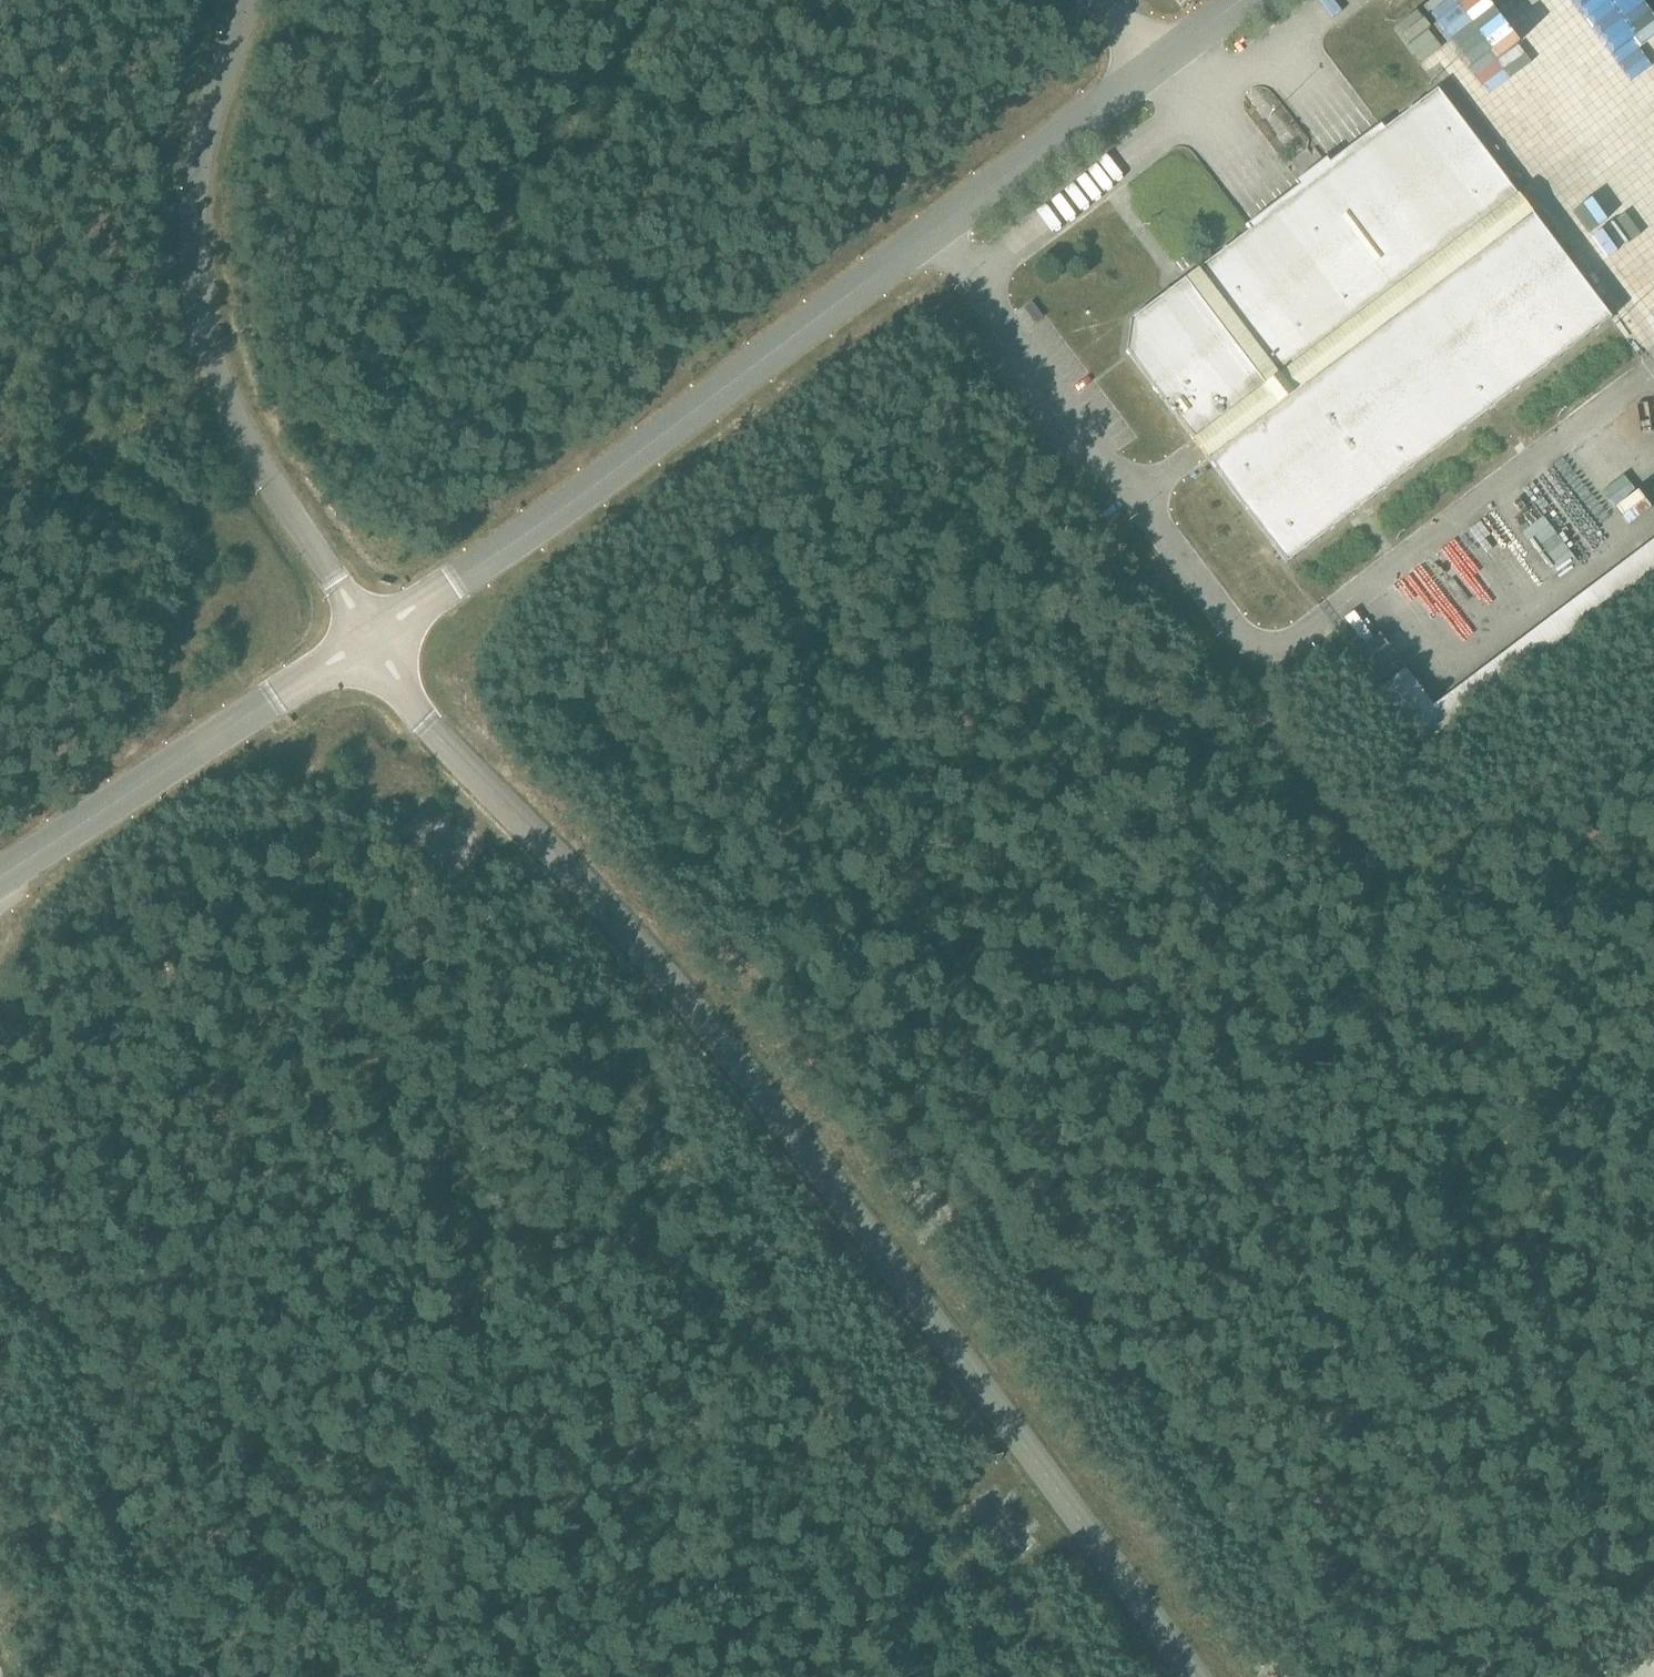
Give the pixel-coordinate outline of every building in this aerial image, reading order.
[(1296,181),(1298,185),(1246,224),(1250,229),(1198,268),(1131,319),(1127,350),(1286,561),(1609,318),(1516,193),(1516,194),(1436,88),(1383,128),(1379,124),(1328,162),(1325,159),(1296,181)] [(1403,665),(1380,634),(1358,651),(1380,681),(1403,665)]
